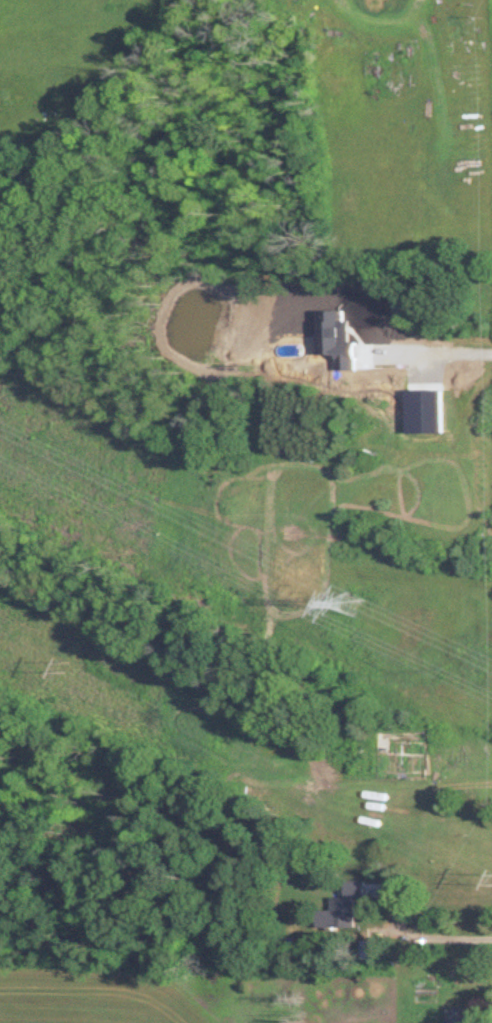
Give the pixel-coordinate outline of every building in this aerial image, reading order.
[(323,929),(360,929),(360,898),(337,898),(337,911),(323,911),(323,929)] [(476,1009),(454,1009),(454,1022),(476,1022),(476,1009)]
